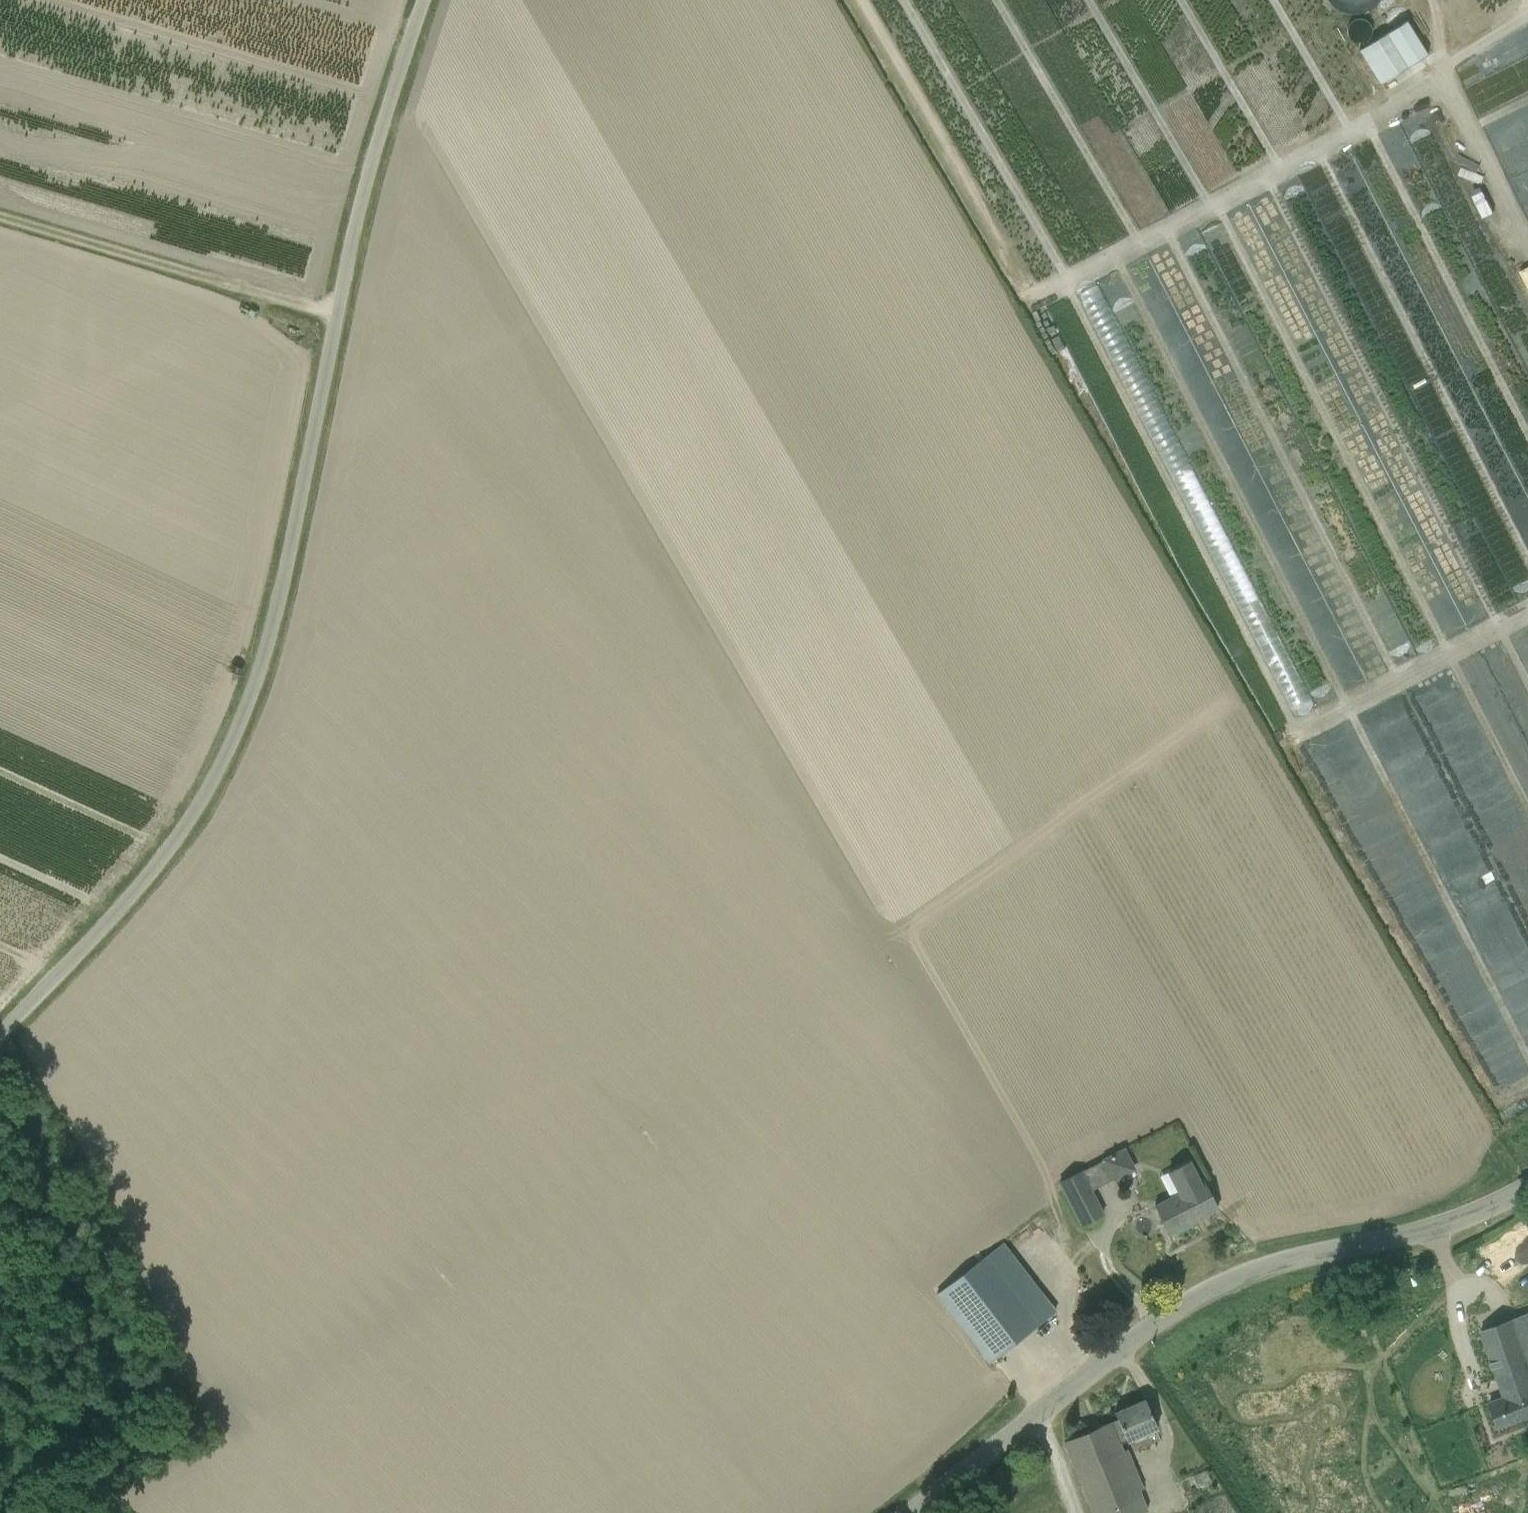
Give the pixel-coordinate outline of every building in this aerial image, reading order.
[(1328,4),(1332,9),(1337,13),(1343,16),(1348,17),(1355,18),(1360,17),(1367,15),(1373,12),(1377,8),(1381,3),(1383,0),(1326,0),(1328,4)] [(1406,20),(1386,33),(1359,50),(1380,84),(1408,67),(1427,55),(1406,20)] [(1300,175),(1278,186),(1374,375),(1397,364),(1358,286),(1374,278),(1369,269),(1374,267),(1364,248),(1355,252),(1342,227),(1330,234),(1300,175)] [(1103,1158),(1104,1160),(1114,1180),(1134,1170),(1124,1148),(1103,1158)] [(1167,1172),(1178,1193),(1155,1205),(1169,1233),(1218,1209),(1204,1181),(1201,1182),(1190,1160),(1167,1172)] [(1102,1215),(1091,1191),(1080,1170),(1057,1181),(1078,1226),(1102,1215)] [(1486,1249),(1498,1274),(1527,1260),(1527,1229),(1486,1249)] [(1038,1325),(985,1256),(937,1293),(990,1362),(1038,1325)] [(1527,1417),(1527,1313),(1481,1331),(1506,1396),(1489,1401),(1499,1428),(1527,1417)] [(1158,1429),(1145,1399),(1115,1412),(1118,1419),(1064,1442),(1094,1512),(1140,1512),(1149,1509),(1141,1490),(1145,1488),(1128,1449),(1124,1450),(1122,1444),(1158,1429)]
